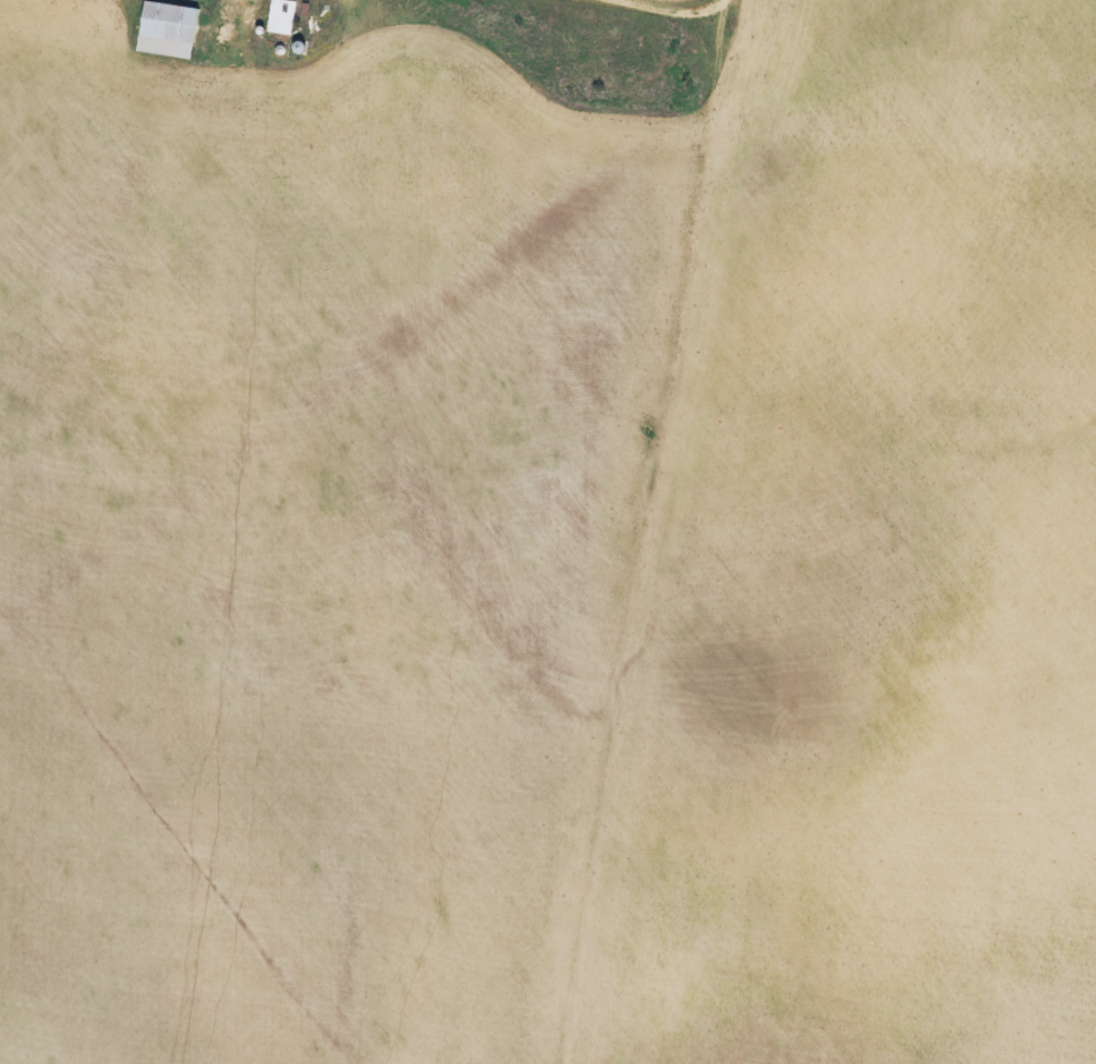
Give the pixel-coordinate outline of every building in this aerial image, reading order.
[(291,35),(295,0),(293,0),(270,0),(267,33),(291,35)] [(136,52),(190,59),(197,8),(143,1),(136,52)]
